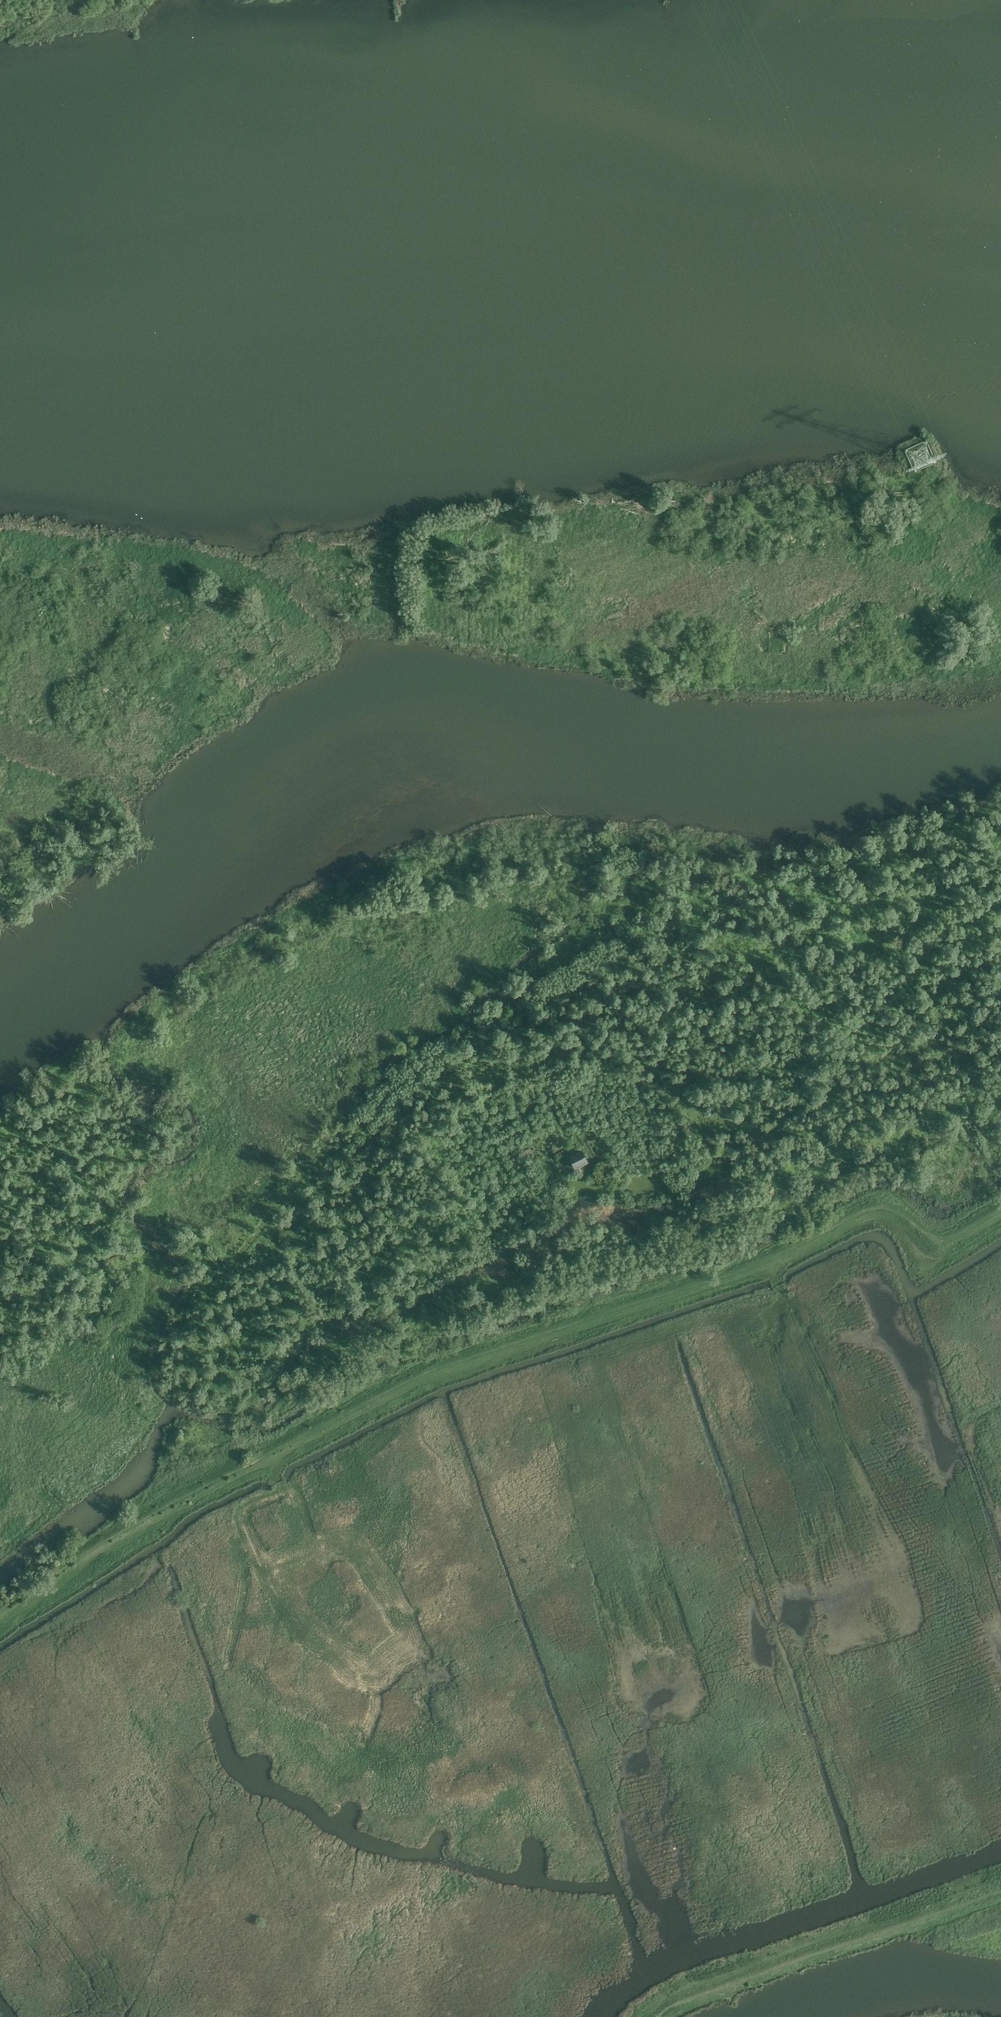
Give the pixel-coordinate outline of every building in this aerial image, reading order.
[(568,1157),(575,1170),(588,1163),(582,1150),(568,1157)]
